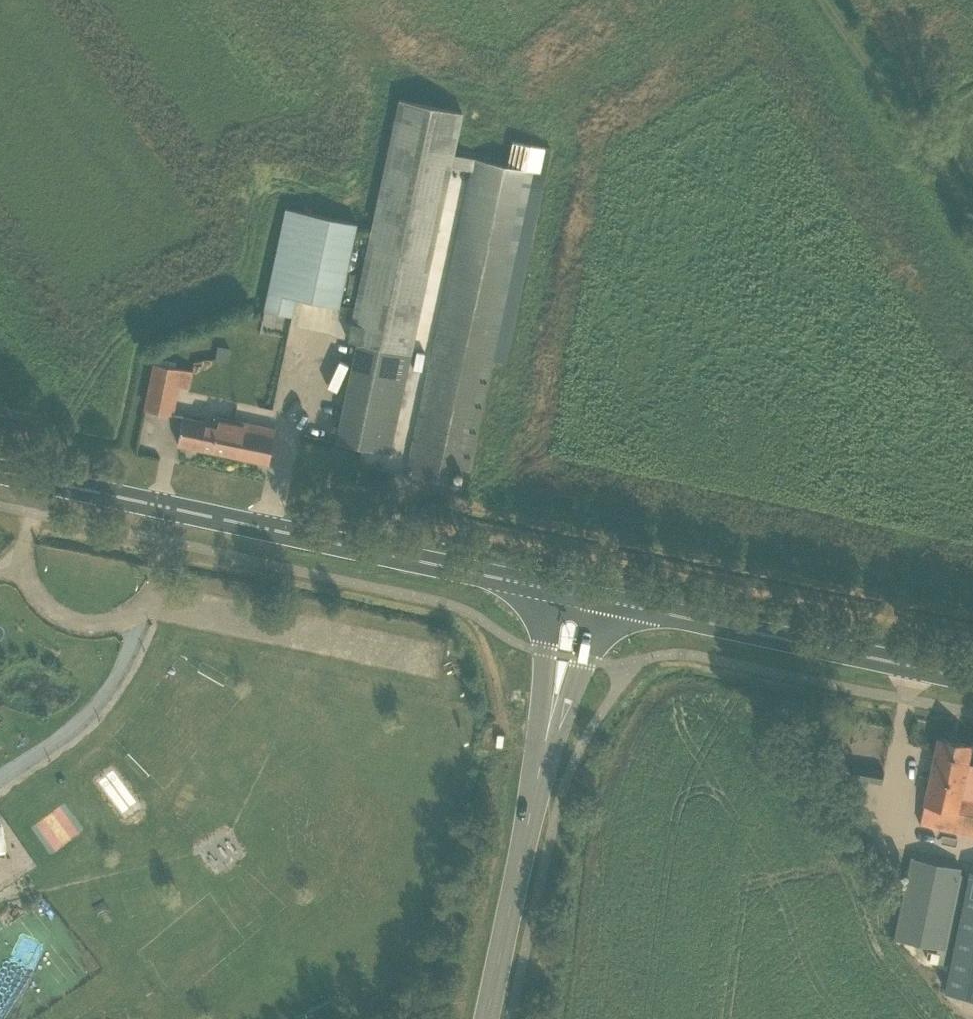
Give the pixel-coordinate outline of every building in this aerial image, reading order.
[(340,421),(336,441),(389,452),(393,433),(450,165),(475,170),(409,468),(406,467),(405,472),(449,481),(453,464),(467,468),(486,380),(491,359),(502,362),(503,362),(550,149),(515,141),(509,165),(477,158),(455,153),(464,112),(399,98),(373,216),(358,285),(349,322),(361,325),(340,421)] [(296,297),(339,307),(356,223),(286,208),(264,309),(292,315),(296,297)] [(155,362),(146,409),(171,414),(177,385),(181,367),(155,362)] [(177,444),(268,463),(276,427),(215,414),(213,423),(183,416),(177,444)] [(919,823),(972,835),(972,799),(960,797),(971,744),(938,737),(919,823)] [(854,764),(851,778),(880,783),(883,770),(854,764)] [(911,856),(893,937),(937,947),(936,951),(939,952),(937,962),(945,963),(962,888),(961,887),(964,874),(960,873),(962,868),(911,856)] [(943,990),(972,997),(972,870),(969,870),(943,990)]
